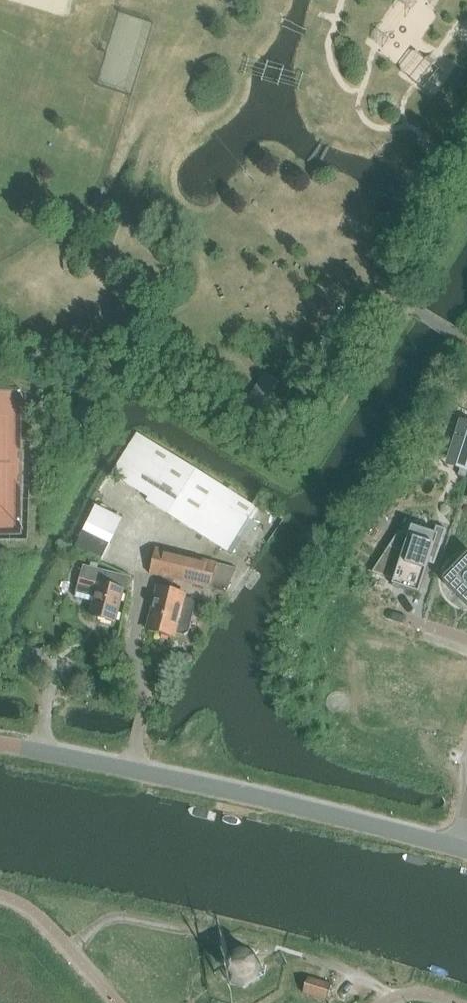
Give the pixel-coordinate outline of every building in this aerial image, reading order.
[(462,416),(450,453),(451,453),(450,457),(463,461),(460,473),(466,475),(466,472),(466,418),(462,416)] [(129,489),(226,548),(251,508),(154,449),(129,489)] [(91,517),(74,552),(101,565),(118,529),(91,517)] [(389,548),(372,573),(395,580),(393,586),(420,595),(427,573),(424,572),(427,563),(435,565),(446,530),(436,527),(434,535),(413,528),(404,553),(389,548)] [(148,631),(175,638),(176,634),(185,637),(189,634),(197,604),(194,600),(185,598),(186,595),(173,592),(175,582),(226,593),(237,569),(157,551),(151,576),(166,579),(163,589),(159,588),(148,631)] [(466,553),(463,554),(459,556),(456,557),(453,560),(450,562),(448,565),(446,569),(444,573),(443,577),(443,581),(443,586),(444,590),(446,594),(448,598),(451,601),(454,604),(458,606),(462,608),(466,609),(466,553)] [(76,598),(96,604),(92,617),(116,623),(124,591),(129,592),(132,579),(85,567),(76,598)] [(244,987),(245,988),(248,985),(256,979),(257,980),(260,978),(259,977),(262,967),(263,967),(262,964),(261,964),(255,954),(257,954),(255,951),(253,952),(242,949),(240,947),(238,948),(239,948),(228,954),(228,953),(225,955),(226,956),(225,969),(223,969),(225,972),(226,972),(231,980),(230,981),(232,984),(233,983),(244,987)] [(330,981),(307,975),(304,991),(327,997),(330,981)]
